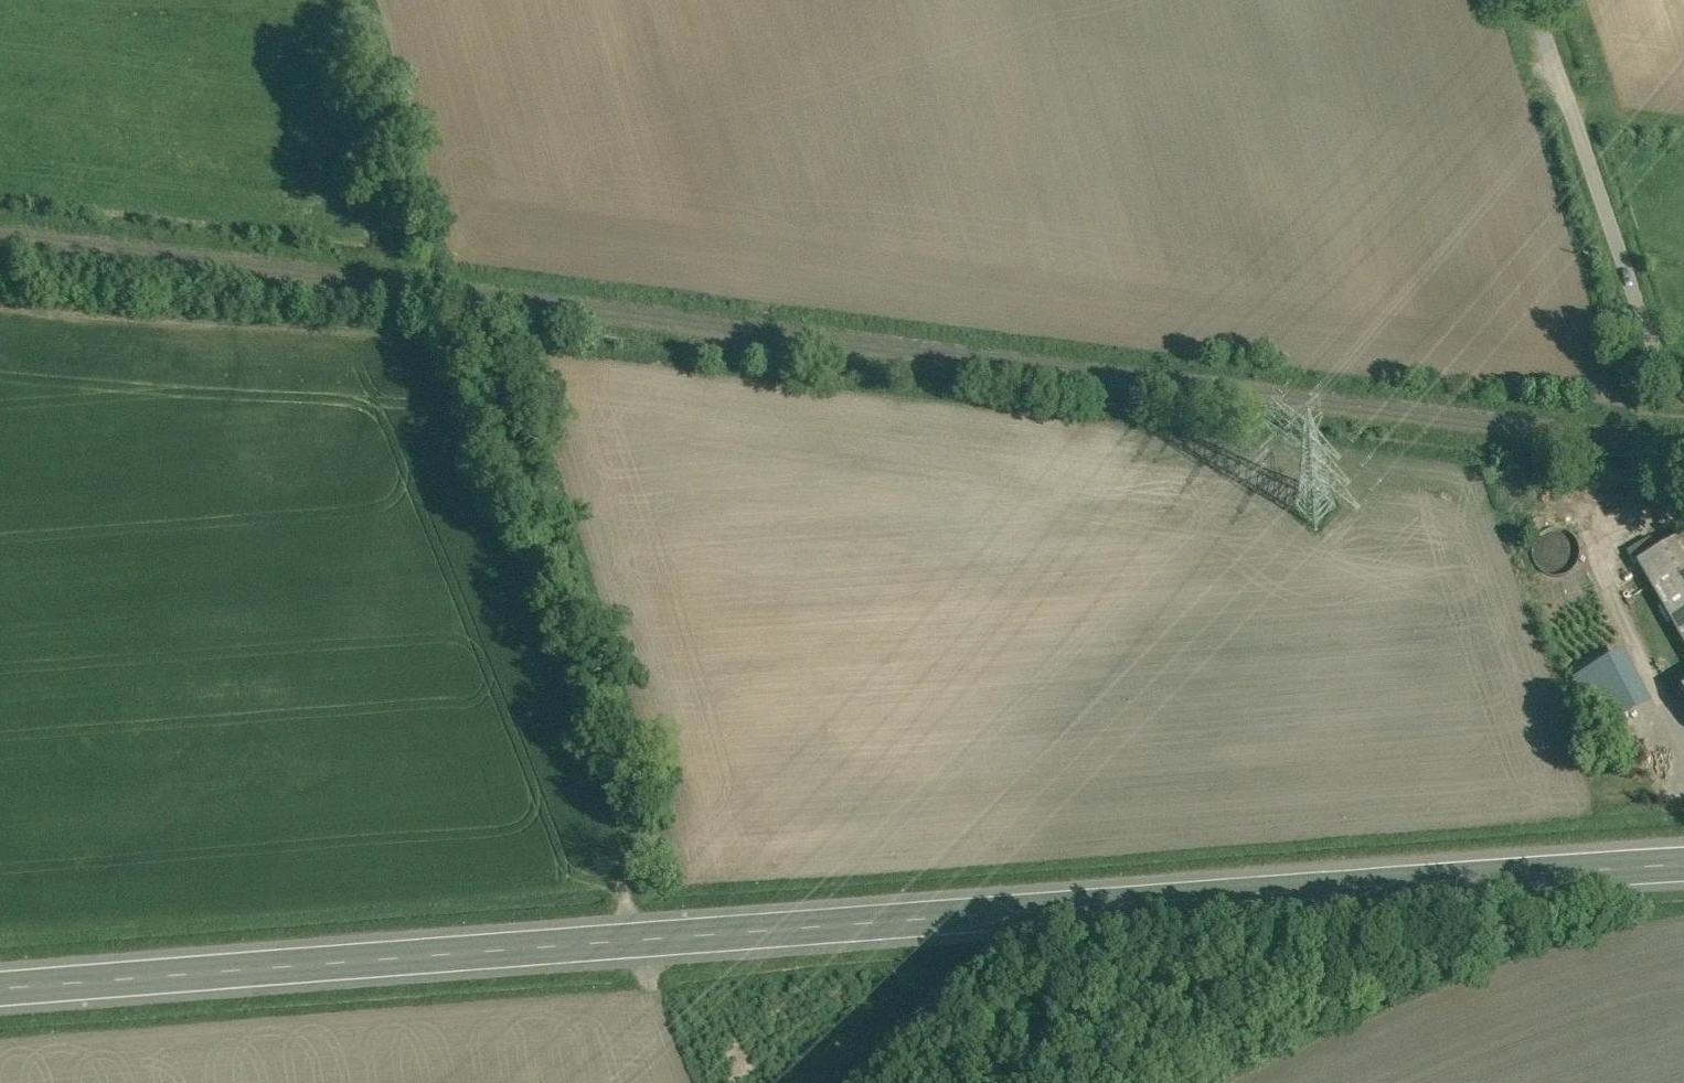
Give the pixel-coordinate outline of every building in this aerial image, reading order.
[(1550,530),(1546,531),(1542,534),(1539,537),(1536,541),(1534,545),(1533,547),(1532,552),(1533,558),(1534,561),(1537,566),(1540,570),(1542,572),(1545,573),(1549,575),(1553,576),(1557,576),(1562,575),(1566,574),(1569,572),(1572,570),(1574,568),(1577,564),(1579,560),(1579,557),(1580,554),(1580,551),(1579,548),(1578,544),(1576,541),(1574,538),(1572,535),(1569,533),(1564,530),(1559,529),(1555,529),(1550,530)] [(1637,563),(1652,590),(1584,629),(1617,686),(1598,697),(1617,729),(1682,692),(1681,692),(1683,690),(1683,536),(1637,563)]
